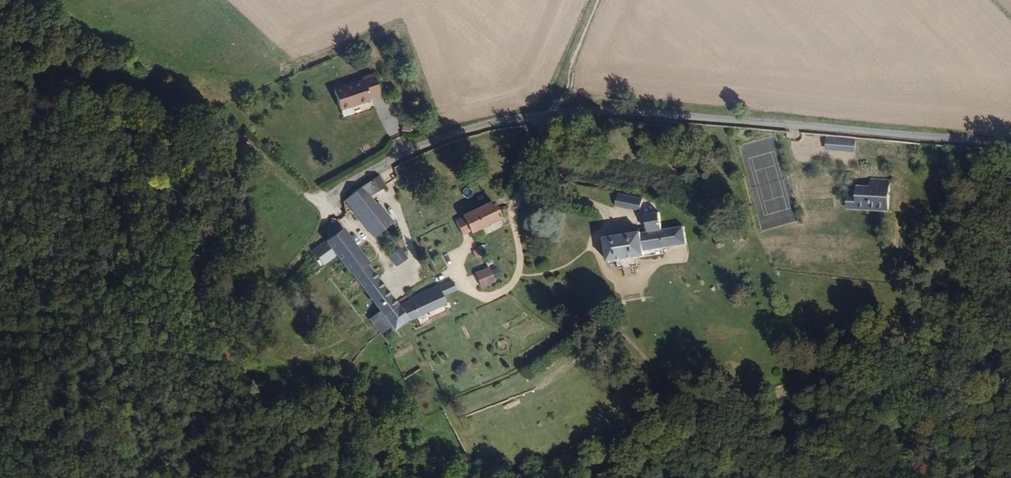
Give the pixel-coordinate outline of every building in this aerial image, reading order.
[(374,107),(373,104),(384,99),(375,78),(362,84),(364,89),(337,99),(346,119),(374,107)] [(855,151),(857,142),(832,139),(830,149),(855,151)] [(393,187),(384,173),(372,182),(380,195),(393,187)] [(892,213),(894,183),(872,182),(872,189),(858,188),(858,193),(850,193),(848,209),(892,213)] [(391,225),(364,187),(357,192),(384,230),(391,225)] [(384,230),(357,192),(351,197),(356,205),(377,236),(384,230)] [(646,198),(618,193),(616,207),(643,212),(646,198)] [(356,205),(351,197),(343,203),(347,210),(356,205)] [(473,234),(504,216),(494,201),(460,220),(466,234),(472,231),(473,234)] [(329,229),(342,220),(336,212),(329,229)] [(690,242),(686,225),(664,229),(660,212),(647,215),(650,232),(608,237),(613,264),(623,263),(625,272),(645,269),(643,259),(671,255),(669,245),(690,242)] [(369,251),(347,217),(342,220),(329,229),(319,236),(321,239),(330,252),(334,259),(342,271),(369,251)] [(306,246),(311,251),(317,261),(330,252),(321,239),(319,236),(306,246)] [(396,267),(406,257),(397,247),(386,256),(396,267)] [(484,254),(480,247),(474,250),(477,258),(484,254)] [(385,274),(369,251),(342,271),(348,279),(357,293),(385,274)] [(348,279),(342,271),(334,259),(329,262),(343,282),(348,279)] [(483,280),(495,272),(491,265),(478,272),(483,280)] [(409,316),(447,294),(444,288),(455,282),(451,273),(404,303),(400,298),(373,317),(376,324),(379,328),(366,337),(373,350),(388,341),(385,336),(409,316)] [(400,298),(385,274),(357,293),(373,317),(400,298)] [(366,337),(379,328),(376,324),(363,332),(366,337)]
